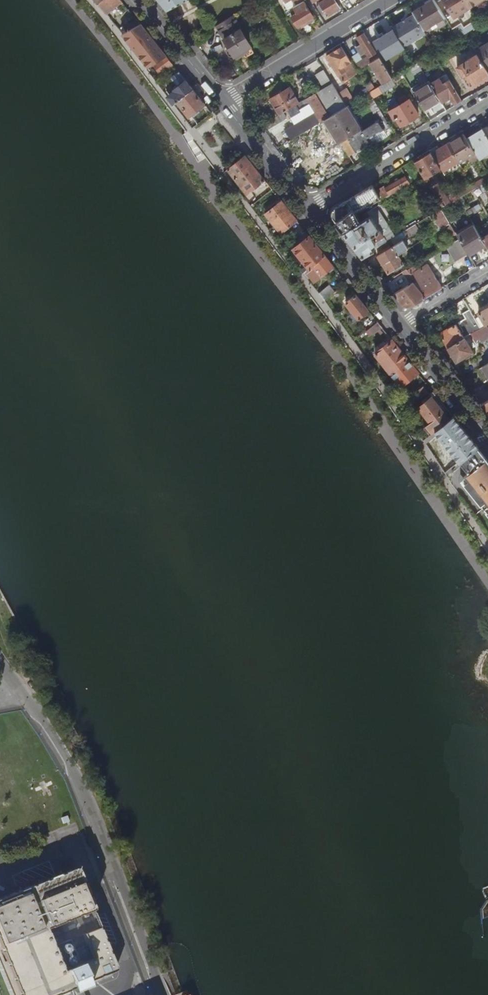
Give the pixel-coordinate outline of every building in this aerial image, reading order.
[(99,2),(104,8),(108,5),(111,9),(123,0),(102,0),(99,2)] [(168,10),(186,0),(161,0),(168,10)] [(327,16),(339,8),(334,0),(325,0),(320,4),(327,16)] [(424,30),(445,17),(435,0),(434,0),(413,13),(415,15),(424,30)] [(454,18),(469,9),(468,8),(464,0),(443,0),(454,18)] [(294,8),(295,10),(292,13),(294,16),(292,17),(297,26),(313,16),(304,1),(297,5),(294,8)] [(415,15),(393,28),(402,44),(404,47),(426,34),(424,30),(415,15)] [(217,26),(230,47),(229,48),(228,48),(228,50),(227,50),(227,52),(228,53),(228,54),(229,55),(230,56),(231,56),(232,56),(233,56),(234,56),(235,55),(247,48),(251,46),(241,29),(233,16),(217,26)] [(137,18),(125,25),(128,31),(141,23),(137,18)] [(476,21),(464,29),(462,25),(453,30),(458,39),(466,34),(479,26),(476,21)] [(124,33),(149,66),(162,58),(167,56),(141,23),(128,31),(124,33)] [(356,64),(360,69),(370,63),(379,58),(361,29),(355,33),(361,43),(356,46),(361,54),(366,51),(369,56),(361,61),(356,64)] [(476,51),(478,55),(487,69),(487,43),(476,51)] [(341,46),(325,55),(334,69),(338,76),(352,67),(349,61),(350,60),(341,46)] [(247,48),(235,55),(238,59),(249,52),(247,48)] [(353,58),(356,64),(361,61),(358,55),(357,54),(352,57),(353,58)] [(462,64),(462,65),(458,68),(463,76),(468,74),(474,83),(487,75),(487,71),(487,69),(478,55),(462,64)] [(370,63),(382,85),(392,79),(380,57),(379,58),(370,63)] [(158,68),(161,72),(168,67),(162,58),(149,66),(153,71),(158,68)] [(317,75),(324,87),(332,82),(324,70),(317,75)] [(382,85),(374,89),(377,93),(381,91),(383,94),(396,86),(394,83),(402,79),(399,74),(392,79),(382,85)] [(447,75),(431,85),(441,101),(441,103),(450,97),(456,106),(463,101),(447,75)] [(186,80),(174,89),(175,90),(170,94),(177,102),(179,100),(194,89),(186,80)] [(324,87),(299,102),(287,110),(291,117),(302,111),(301,110),(310,104),(315,112),(286,130),(292,140),(325,120),(347,106),(339,94),(332,82),(324,87)] [(414,92),(425,111),(441,101),(431,85),(429,82),(414,92)] [(290,87),(271,99),(280,114),(281,113),(287,110),(299,102),(290,87)] [(179,100),(190,116),(206,104),(194,89),(179,100)] [(347,89),(339,94),(347,106),(354,102),(347,89)] [(363,96),(367,101),(372,97),(369,92),(363,96)] [(177,102),(170,94),(167,96),(165,97),(172,105),(173,104),(177,102)] [(398,100),(401,104),(408,100),(405,96),(398,100)] [(401,104),(390,111),(395,120),(397,119),(401,126),(419,115),(409,99),(408,100),(401,104)] [(325,120),(339,143),(341,142),(361,130),(347,106),(325,120)] [(209,109),(196,119),(199,123),(213,113),(209,109)] [(269,121),(274,126),(285,119),(281,113),(280,114),(269,121)] [(341,142),(343,146),(349,156),(372,142),(369,139),(368,136),(372,134),(373,136),(384,129),(386,129),(391,127),(384,116),(375,122),(375,123),(362,131),(362,130),(361,130),(341,142)] [(261,126),(266,131),(274,126),(269,121),(261,126)] [(476,152),(480,159),(487,154),(487,136),(484,130),(468,139),(476,152)] [(450,146),(454,153),(459,161),(460,162),(476,152),(468,139),(465,134),(457,139),(458,141),(450,146)] [(271,139),(279,148),(287,143),(283,138),(280,139),(277,136),(271,139)] [(339,143),(322,154),(326,160),(327,162),(338,155),(336,151),(342,147),(343,146),(341,142),(339,143)] [(432,152),(441,168),(445,174),(452,169),(451,166),(459,161),(454,153),(448,156),(446,153),(442,153),(438,146),(431,150),(432,152)] [(336,151),(338,155),(346,169),(353,165),(342,147),(336,151)] [(432,152),(416,162),(423,175),(424,175),(427,181),(430,179),(428,176),(441,168),(432,152)] [(229,169),(253,200),(258,196),(253,190),(266,180),(246,155),(230,168),(229,169)] [(319,156),(307,163),(311,169),(323,162),(319,156)] [(407,164),(416,179),(423,175),(416,162),(414,162),(413,161),(407,164)] [(459,161),(451,166),(452,169),(461,164),(460,162),(459,161)] [(473,185),(475,189),(480,186),(487,182),(487,181),(487,176),(473,185)] [(405,177),(386,188),(385,186),(378,190),(383,199),(409,183),(405,177)] [(429,184),(443,208),(446,206),(459,198),(460,198),(457,194),(448,178),(444,180),(447,184),(444,186),(449,195),(447,196),(437,180),(429,184)] [(477,196),(480,201),(487,198),(487,200),(487,183),(487,182),(480,186),(484,193),(477,196)] [(374,184),(336,207),(334,217),(337,221),(354,208),(363,223),(346,233),(364,255),(387,241),(374,220),(390,211),(384,200),(383,199),(378,190),(374,184)] [(473,184),(457,194),(460,198),(475,189),(473,185),(473,184)] [(267,213),(282,232),(289,227),(298,220),(283,201),(267,213)] [(441,209),(450,223),(454,221),(446,206),(443,208),(441,209)] [(467,211),(469,216),(476,212),(473,207),(467,211)] [(354,208),(337,221),(346,233),(363,223),(354,208)] [(433,214),(442,229),(451,224),(450,223),(441,209),(433,214)] [(289,227),(293,234),(303,226),(298,220),(289,227)] [(473,222),(456,233),(458,235),(475,225),(473,222)] [(404,231),(408,238),(420,231),(415,224),(404,231)] [(442,229),(451,244),(460,239),(458,235),(456,233),(451,224),(442,229)] [(458,235),(460,239),(468,253),(475,248),(477,250),(486,244),(483,238),(475,225),(458,235)] [(293,234),(298,241),(308,233),(303,226),(293,234)] [(310,236),(294,249),(310,268),(314,265),(326,255),(310,236)] [(448,246),(457,260),(468,253),(460,239),(451,244),(448,246)] [(395,243),(388,247),(389,249),(393,247),(397,253),(400,251),(395,243)] [(389,249),(378,256),(383,264),(410,248),(409,246),(400,251),(397,253),(393,247),(389,249)] [(410,248),(383,264),(388,273),(404,264),(401,259),(412,252),(410,248)] [(314,265),(322,275),(334,266),(326,255),(314,265)] [(408,270),(412,275),(419,271),(415,265),(408,270)] [(419,271),(412,275),(424,290),(429,296),(443,288),(428,265),(419,271)] [(414,282),(394,293),(405,306),(410,307),(427,297),(422,291),(414,282)] [(332,285),(321,293),(326,299),(336,291),(332,285)] [(357,295),(346,303),(359,318),(369,310),(357,295)] [(479,313),(486,325),(487,324),(487,308),(479,313)] [(464,315),(470,324),(475,332),(481,328),(471,311),(464,315)] [(378,322),(369,329),(373,334),(375,333),(382,327),(378,322)] [(460,330),(465,338),(475,332),(470,324),(460,330)] [(452,333),(443,339),(449,347),(465,338),(460,330),(457,325),(449,329),(452,333)] [(465,338),(449,347),(457,362),(480,348),(475,339),(486,333),(485,332),(482,327),(481,328),(475,332),(465,338)] [(393,341),(377,354),(392,373),(408,360),(393,341)] [(408,360),(392,373),(402,385),(418,372),(408,360)] [(424,386),(411,396),(416,402),(429,392),(424,386)] [(420,407),(431,422),(428,425),(434,432),(450,419),(433,397),(436,394),(434,391),(423,400),(425,403),(420,407)] [(434,432),(424,440),(430,449),(443,439),(455,455),(441,465),(447,473),(462,461),(478,447),(454,416),(450,419),(434,432)] [(462,461),(471,473),(485,461),(487,464),(487,460),(487,459),(478,447),(462,461)] [(471,473),(463,479),(475,495),(487,485),(487,464),(485,461),(471,473)] [(475,495),(485,507),(487,511),(487,485),(475,495)] [(0,900),(0,962),(13,994),(57,994),(118,970),(76,868),(0,900)]
